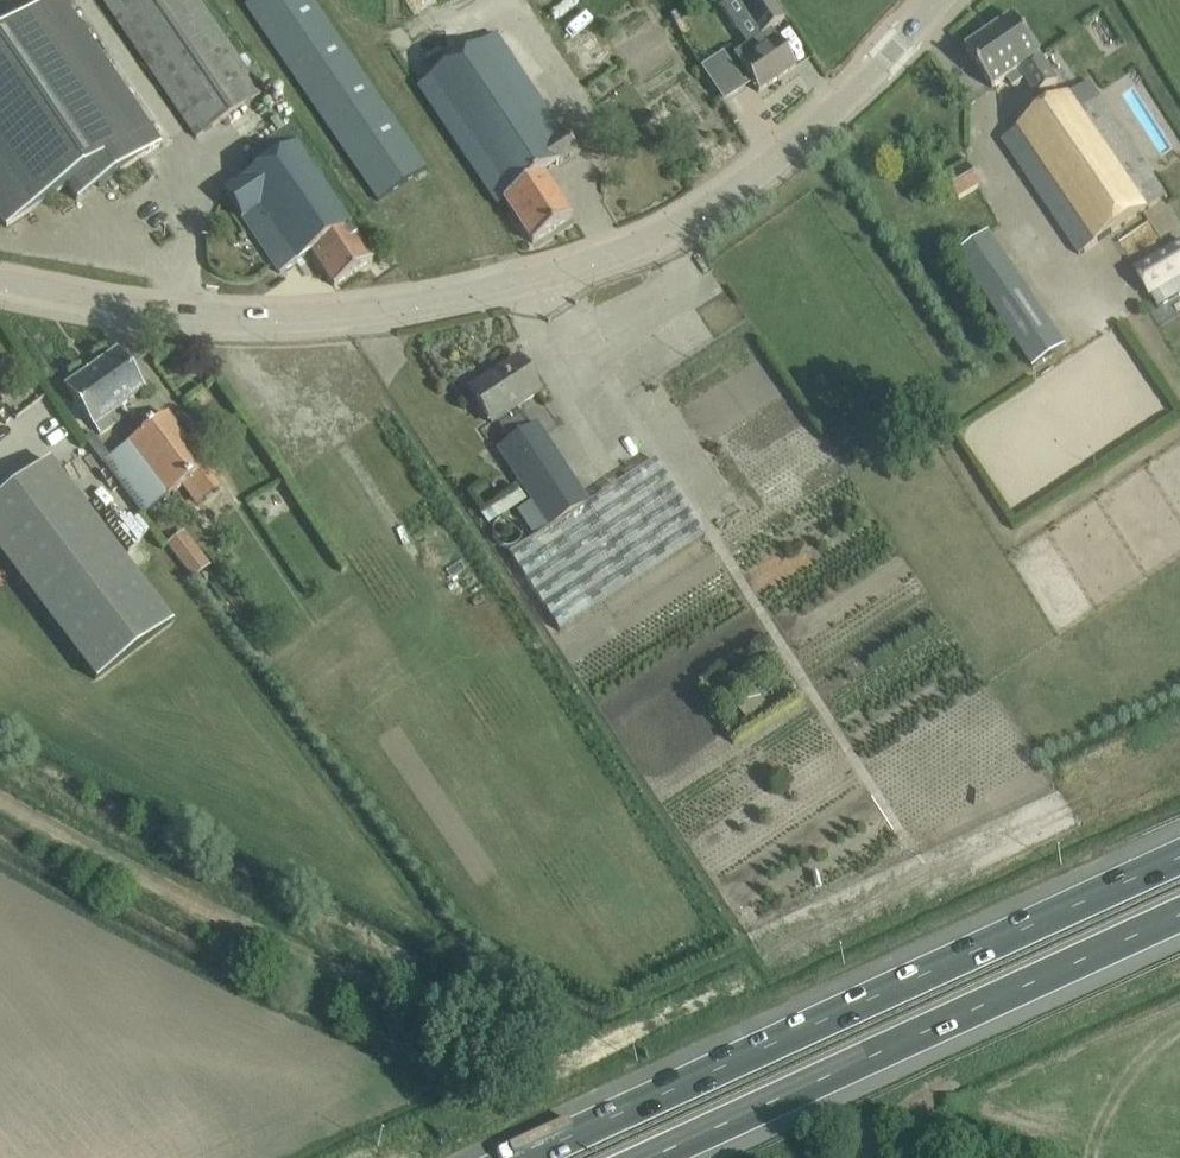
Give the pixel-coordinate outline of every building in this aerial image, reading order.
[(0,36),(0,216),(7,227),(68,186),(78,200),(161,144),(137,109),(135,111),(59,0),(53,0),(0,36)] [(183,117),(197,137),(261,93),(198,0),(104,0),(183,117)] [(379,201),(427,169),(313,0),(252,0),(246,4),(379,201)] [(767,31),(747,1),(725,15),(745,46),(767,31)] [(967,49),(993,88),(1008,78),(1014,87),(1026,79),(1037,95),(1059,81),(1015,16),(967,49)] [(437,73),(417,86),(497,205),(504,200),(533,243),(572,217),(543,174),(577,151),(564,132),(563,133),(495,33),(462,56),(440,24),(415,41),(437,73)] [(577,46),(575,47),(594,77),(614,65),(593,32),(587,37),(581,28),(570,34),(577,46)] [(796,67),(771,29),(767,31),(745,46),(734,53),(750,78),(754,84),(759,91),(796,67)] [(744,83),(724,53),(701,68),(723,103),(754,84),(750,78),(744,83)] [(1016,159),(1079,253),(1167,194),(1104,101),(1091,81),(1003,140),(1016,159)] [(242,219),(244,217),(280,273),(311,252),(334,286),(373,260),(285,129),(249,153),(260,169),(224,193),(242,219)] [(714,146),(721,156),(733,148),(727,138),(714,146)] [(947,180),(960,200),(981,187),(968,167),(947,180)] [(958,254),(980,286),(973,291),(982,304),(988,300),(1032,367),(1066,345),(991,232),(958,254)] [(1159,307),(1179,295),(1179,239),(1135,264),(1159,307)] [(122,406),(144,391),(117,351),(67,387),(100,434),(128,415),(122,406)] [(497,449),(532,501),(517,510),(535,537),(509,554),(560,631),(705,537),(655,459),(589,502),(537,423),(529,428),(516,408),(540,392),(518,359),(470,390),(492,423),(496,421),(509,441),(497,449)] [(12,414),(0,398),(0,424),(12,414)] [(167,414),(108,458),(90,434),(83,438),(143,516),(207,468),(167,414)] [(0,501),(0,563),(94,687),(173,628),(50,464),(0,501)] [(498,504),(504,514),(527,499),(521,490),(498,504)] [(166,544),(192,579),(210,565),(184,530),(166,544)]
